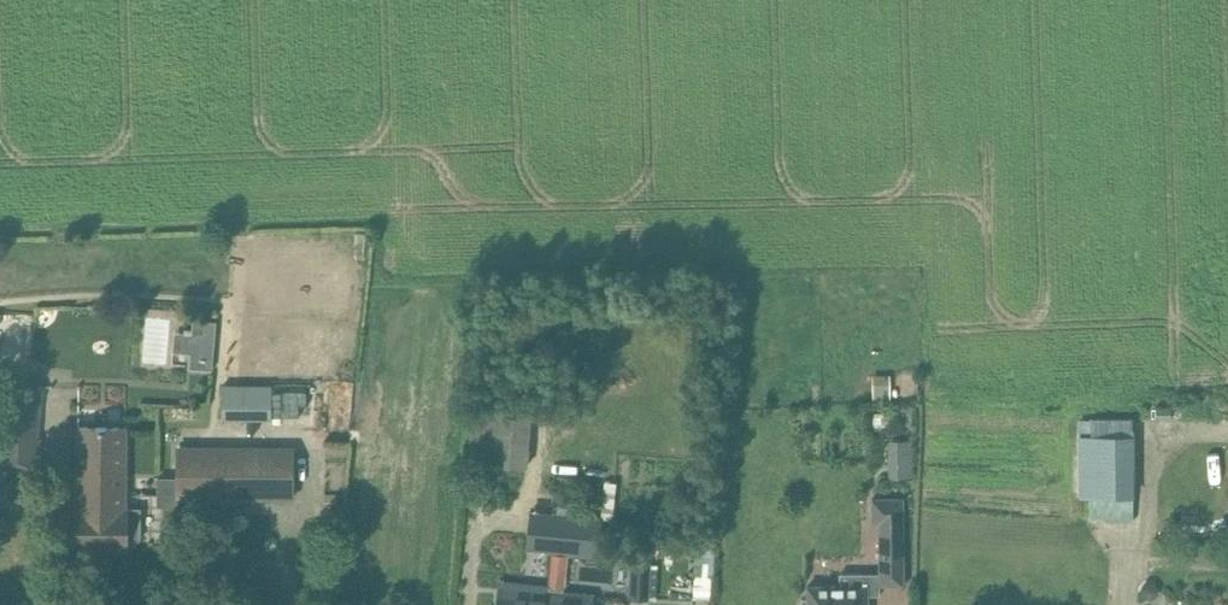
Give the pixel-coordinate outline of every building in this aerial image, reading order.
[(30,315),(1,313),(0,328),(0,336),(28,338),(30,315)] [(216,323),(195,321),(191,367),(211,369),(216,323)] [(877,375),(876,396),(891,397),(891,375),(877,375)] [(0,409),(0,464),(8,465),(7,466),(11,467),(10,502),(41,502),(39,469),(42,437),(38,437),(43,385),(3,381),(0,409)] [(277,418),(277,384),(226,383),(226,417),(277,418)] [(473,403),(467,463),(476,464),(489,465),(527,469),(533,409),(473,403)] [(1078,437),(1079,497),(1090,497),(1090,518),(1104,518),(1104,522),(1134,522),(1133,418),(1091,418),(1091,437),(1078,437)] [(80,426),(78,494),(126,494),(127,426),(119,426),(103,426),(80,426)] [(893,439),(893,478),(913,478),(913,439),(893,439)] [(178,494),(178,497),(293,497),(294,449),(178,449),(178,477),(157,477),(157,494),(178,494)] [(78,509),(76,509),(75,548),(128,548),(128,543),(135,543),(140,538),(140,510),(126,509),(126,494),(78,494),(78,509)] [(840,586),(808,586),(808,599),(802,599),(802,604),(868,604),(868,596),(880,595),(880,585),(904,585),(903,498),(872,499),(873,523),(879,523),(880,573),(840,574),(840,586)] [(550,569),(548,585),(565,587),(567,571),(568,553),(599,556),(602,519),(601,518),(570,515),(557,514),(553,514),(550,551),(551,551),(550,569)] [(666,576),(665,600),(714,602),(716,548),(698,548),(697,578),(666,576)] [(629,597),(649,598),(651,564),(631,563),(629,597)] [(496,604),(563,604),(564,594),(563,594),(564,588),(565,588),(565,587),(548,585),(547,600),(497,594),(496,604)] [(595,597),(564,594),(563,604),(594,604),(595,597)]
